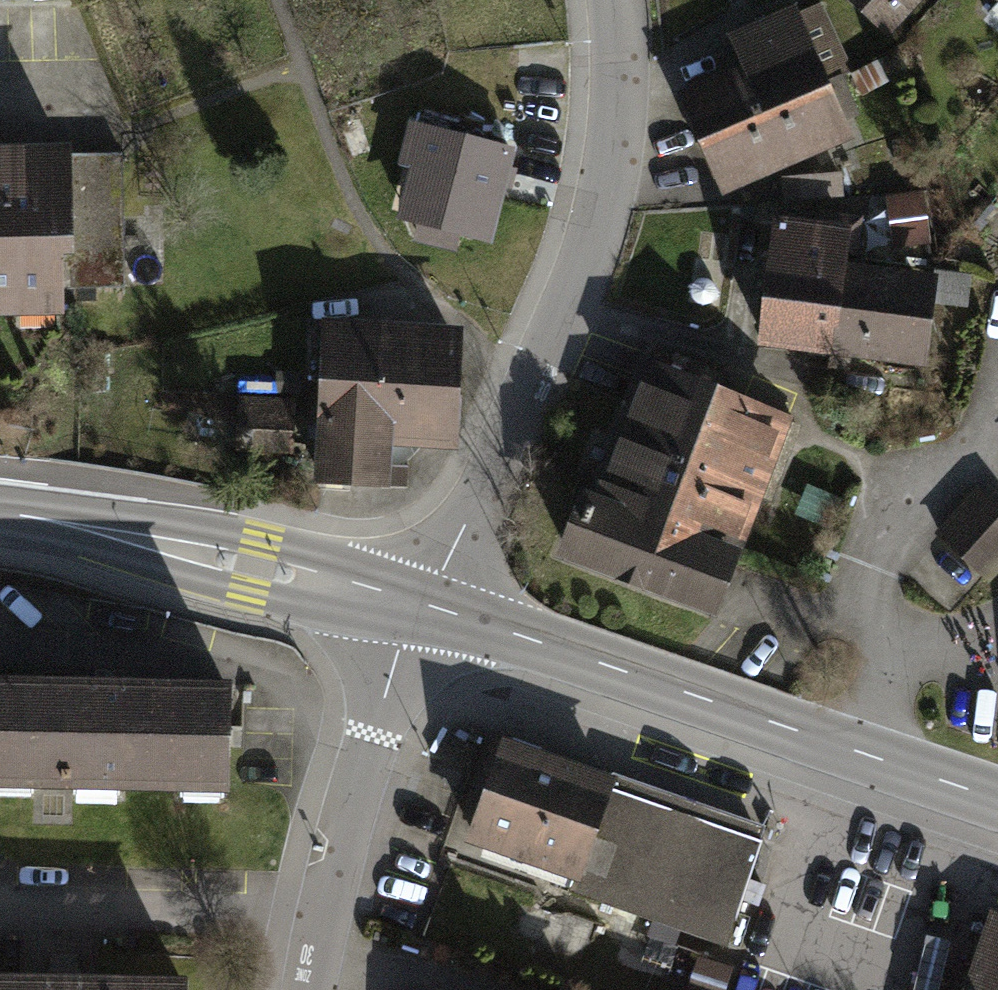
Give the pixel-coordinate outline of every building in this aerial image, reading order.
[(884,21),(904,0),(862,0),(884,21)] [(708,141),(821,87),(849,69),(819,5),(791,17),(790,14),(740,35),(752,61),(734,68),(739,80),(692,100),(708,141)] [(821,87),(708,141),(725,177),(771,157),(776,169),(824,148),(820,135),(837,127),(821,87)] [(511,150),(413,124),(404,161),(431,168),(417,221),(477,236),(488,194),(499,196),(511,150)] [(122,153),(65,154),(67,235),(57,235),(58,288),(125,286),(122,153)] [(19,304),(19,294),(58,293),(58,288),(57,235),(67,235),(65,154),(0,156),(0,305),(19,304)] [(842,196),(839,173),(784,178),(787,202),(842,196)] [(924,192),(900,195),(905,238),(929,236),(924,192)] [(839,305),(843,271),(845,250),(856,251),(858,232),(779,221),(764,338),(832,346),(839,305)] [(911,279),(843,271),(839,305),(832,346),(829,362),(847,366),(848,349),(924,358),(930,304),(911,279)] [(940,274),(937,295),(962,299),(966,278),(940,274)] [(328,335),(326,381),(398,385),(401,339),(410,340),(411,326),(391,325),(390,338),(362,337),(328,335)] [(398,385),(326,381),(322,477),(353,479),(383,480),(385,429),(451,432),(455,341),(410,340),(401,339),(398,385)] [(654,351),(604,484),(684,517),(676,537),(728,557),(756,485),(782,420),(714,392),(719,381),(654,351)] [(245,400),(242,449),(288,451),(290,402),(245,400)] [(575,529),(567,550),(621,569),(628,551),(652,560),(646,579),(713,604),(730,558),(728,557),(676,537),(684,517),(604,484),(595,506),(585,503),(575,529)] [(981,492),(942,536),(985,575),(997,561),(997,507),(981,492)] [(0,684),(0,779),(226,783),(227,688),(107,686),(0,684)] [(606,781),(505,746),(474,836),(547,861),(542,876),(570,886),(568,891),(727,945),(763,840),(604,786),(606,781)] [(595,925),(560,914),(550,943),(585,955),(595,925)] [(985,935),(966,989),(997,989),(997,939),(985,935)]
